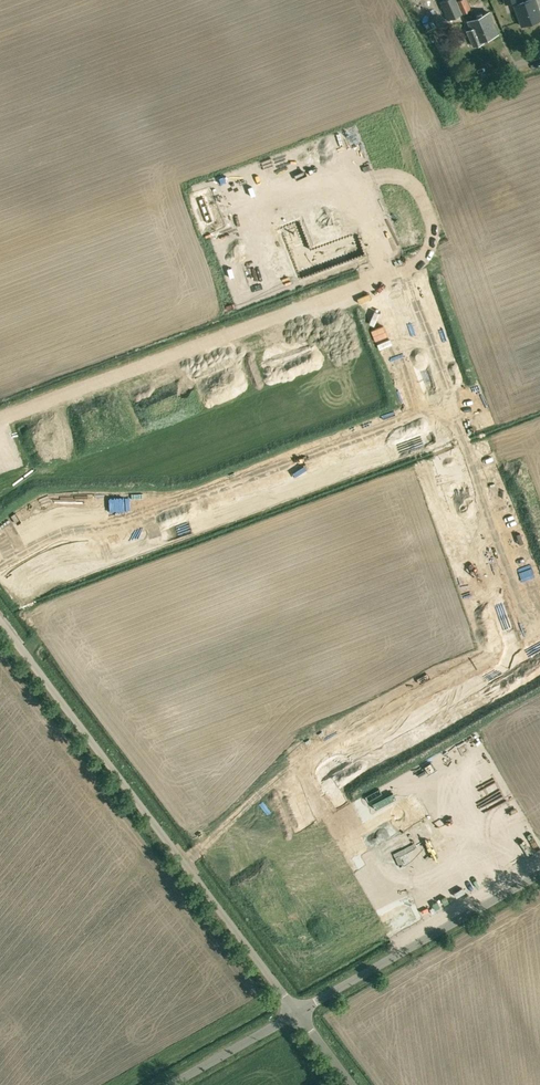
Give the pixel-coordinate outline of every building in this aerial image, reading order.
[(440,2),(448,20),(471,10),(467,0),(458,0),(456,1),(456,0),(444,0),(440,2)] [(506,4),(513,1),(514,5),(521,26),(539,19),(539,12),(536,0),(527,0),(519,3),(518,0),(504,0),(506,4)] [(482,40),(498,33),(489,12),(468,21),(471,29),(467,31),(474,46),(483,42),(482,40)]
